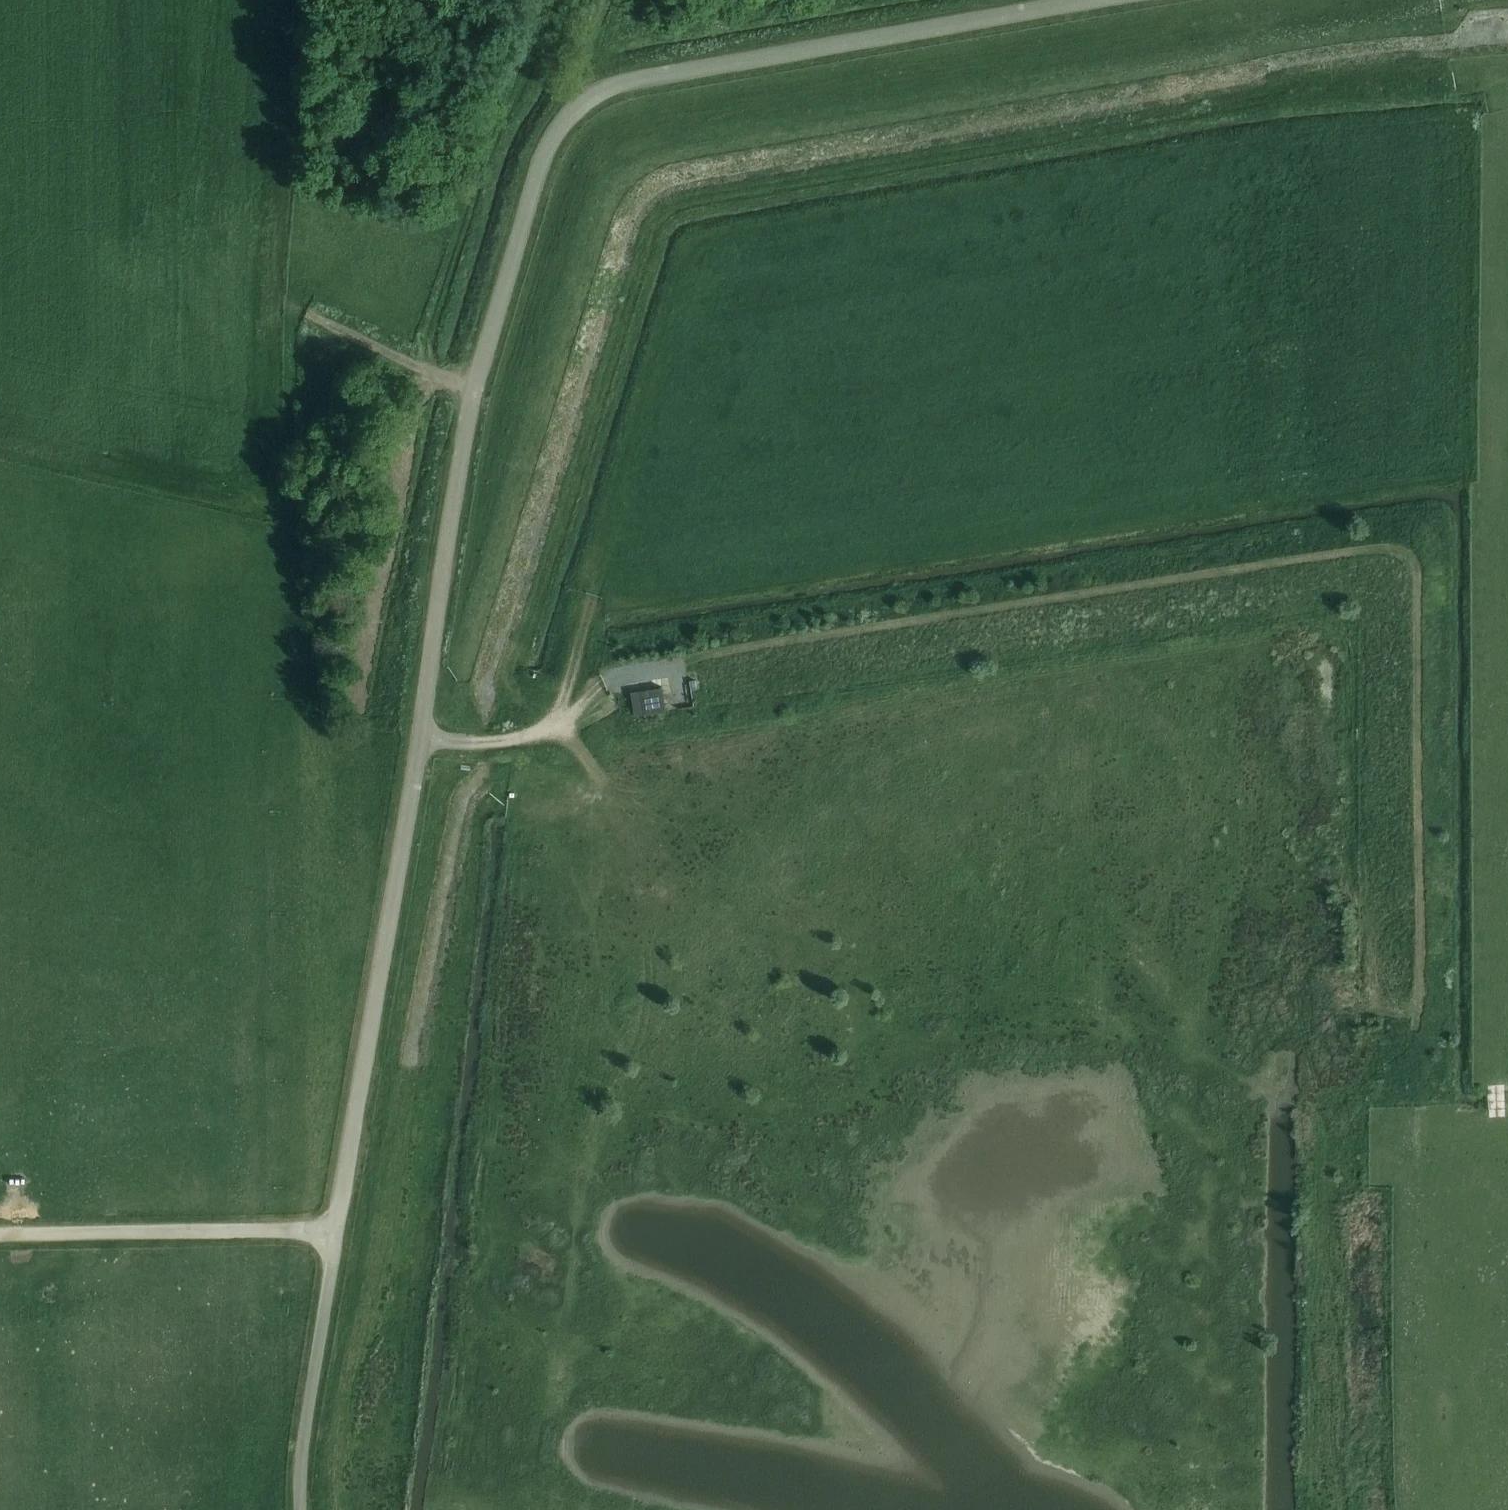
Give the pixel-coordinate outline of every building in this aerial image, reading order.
[(661,686),(631,691),(635,714),(665,709),(661,686)]
